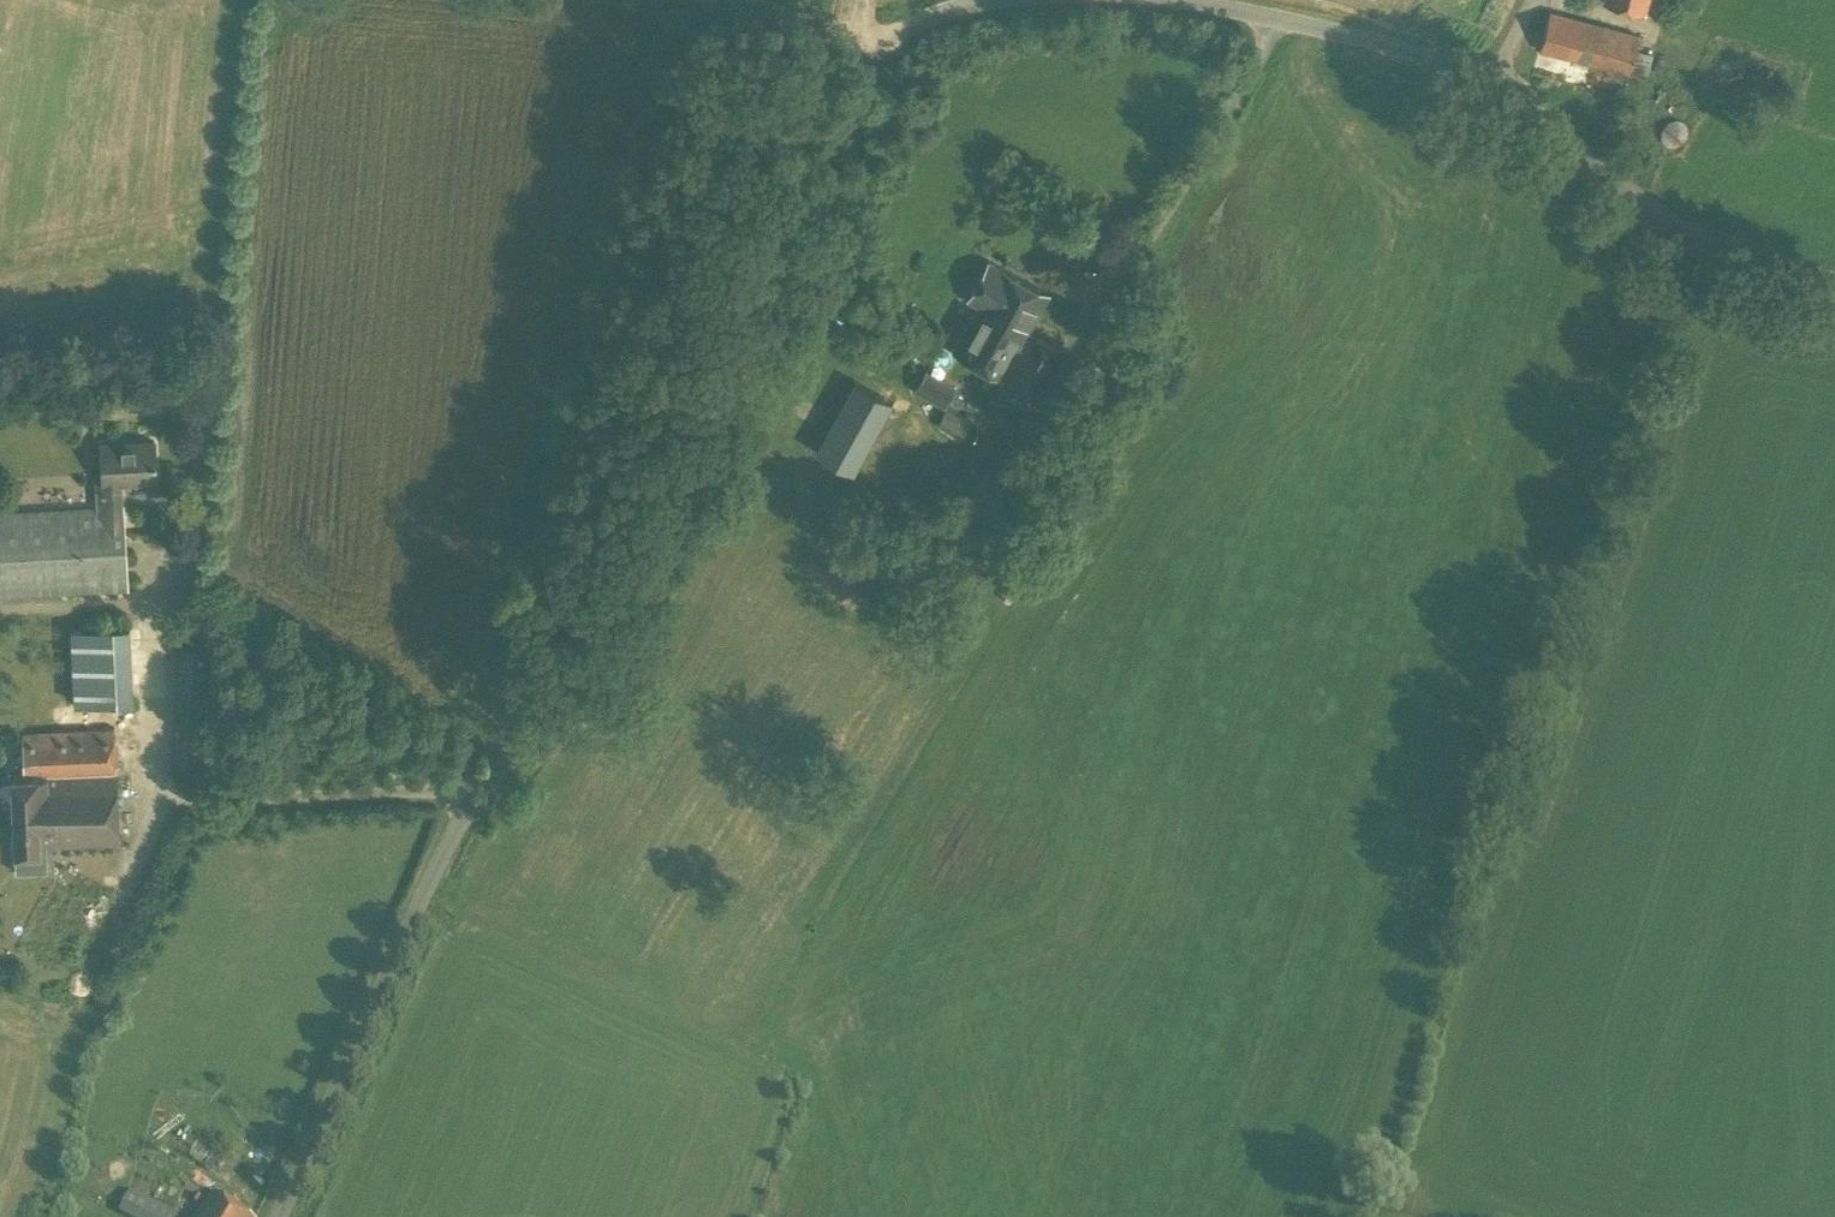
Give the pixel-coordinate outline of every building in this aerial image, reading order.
[(1605,3),(1647,14),(1651,0),(1606,0),(1605,3)] [(1645,79),(1652,54),(1635,50),(1638,37),(1550,13),(1540,50),(1645,79)] [(1037,397),(1063,350),(1029,332),(1049,296),(990,263),(969,301),(979,307),(955,352),(1006,380),(1037,397)] [(912,387),(942,404),(954,383),(923,366),(912,387)] [(854,405),(879,421),(890,401),(865,386),(854,405)] [(128,592),(122,484),(158,482),(156,443),(103,446),(105,486),(98,486),(99,511),(0,516),(0,598),(128,592)] [(75,703),(133,700),(129,627),(71,630),(75,703)] [(13,855),(14,872),(46,871),(45,846),(118,844),(116,764),(118,764),(117,727),(22,731),(23,775),(7,776),(10,855),(13,855)] [(173,1211),(130,1190),(119,1211),(131,1216),(170,1216),(173,1211)] [(211,1192),(194,1216),(248,1216),(211,1192)]
